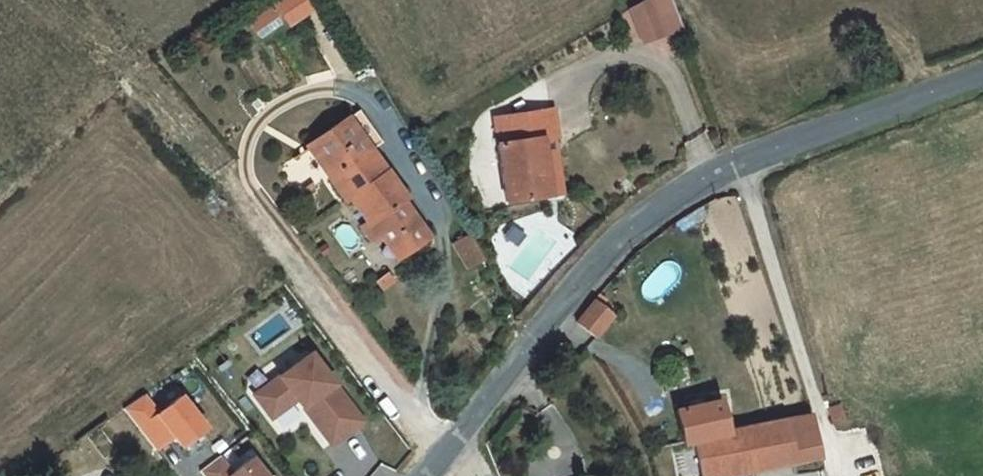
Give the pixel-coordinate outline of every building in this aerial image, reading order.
[(274,1),(290,27),(317,10),(311,0),(276,0),(274,1)] [(640,7),(652,36),(673,28),(662,0),(652,0),(640,7)] [(563,138),(558,112),(498,121),(513,208),(554,200),(545,141),(558,138),(563,138)] [(362,113),(350,122),(372,154),(384,145),(362,113)] [(307,151),(347,208),(354,205),(370,229),(363,234),(374,250),(383,243),(399,267),(430,246),(402,207),(407,205),(372,154),(350,122),(307,151)] [(545,141),(554,200),(568,197),(558,138),(545,141)] [(481,260),(467,236),(454,244),(468,268),(481,260)] [(605,297),(586,320),(602,334),(620,310),(605,297)] [(319,353),(260,390),(275,414),(296,401),(302,397),(307,405),(301,409),(327,449),(365,424),(319,353)] [(184,397),(161,415),(146,397),(128,412),(158,452),(177,437),(185,446),(208,428),(184,397)] [(302,397),(296,401),(301,409),(307,405),(302,397)] [(694,441),(726,435),(720,403),(676,414),(683,443),(694,441)] [(726,435),(694,441),(701,475),(747,475),(793,467),(794,475),(808,475),(805,465),(821,462),(811,419),(726,435)] [(221,460),(202,473),(204,475),(233,475),(221,460)] [(254,462),(235,475),(265,475),(254,462)]
